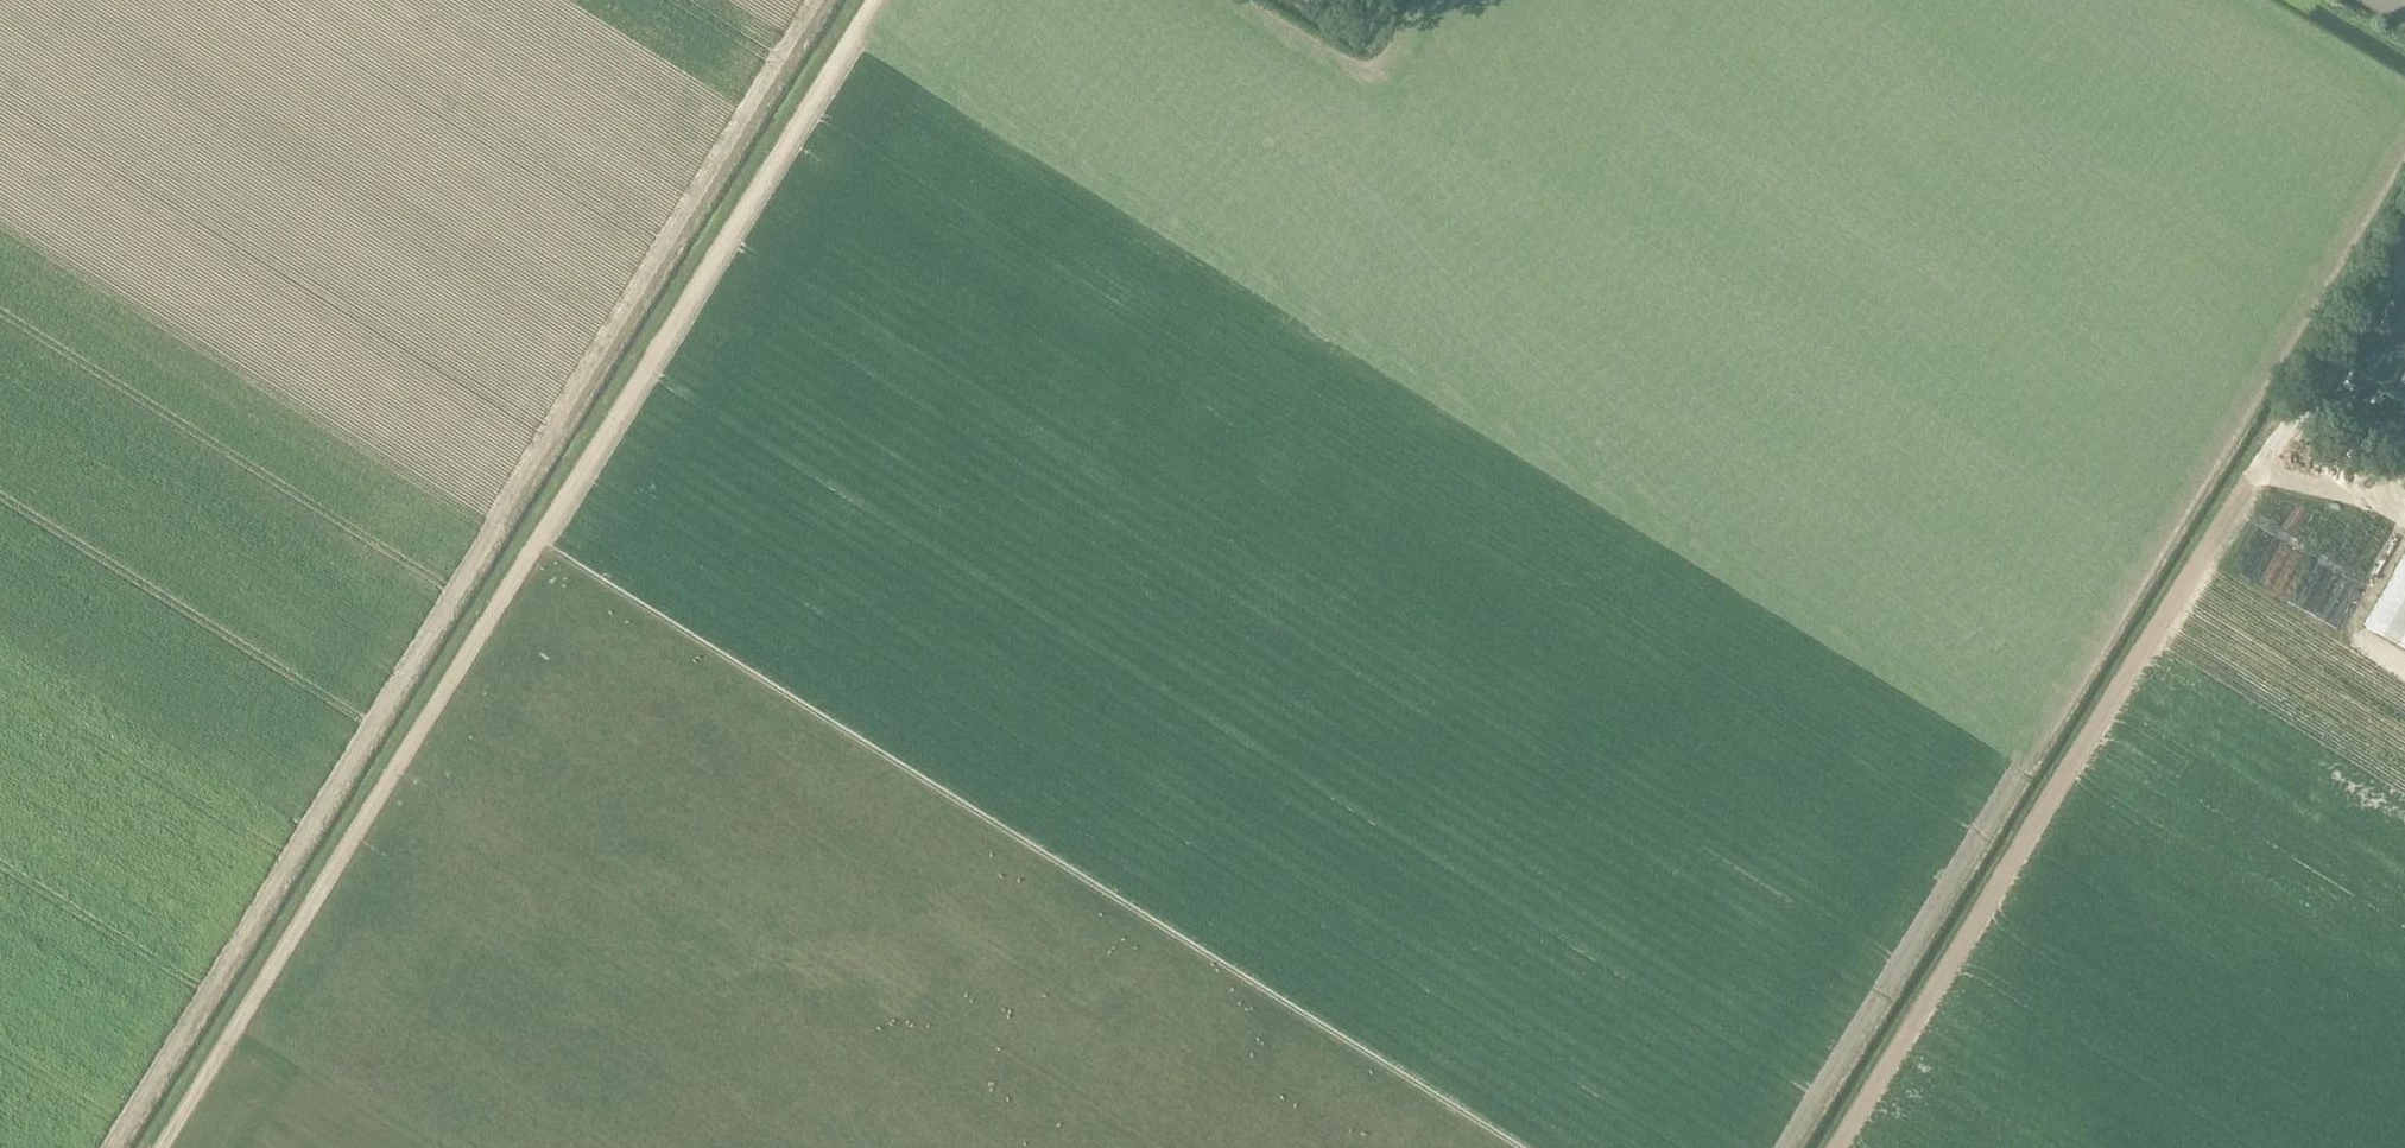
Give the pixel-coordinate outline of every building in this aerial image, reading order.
[(2388,300),(2349,367),(2404,399),(2404,310),(2388,300)]
